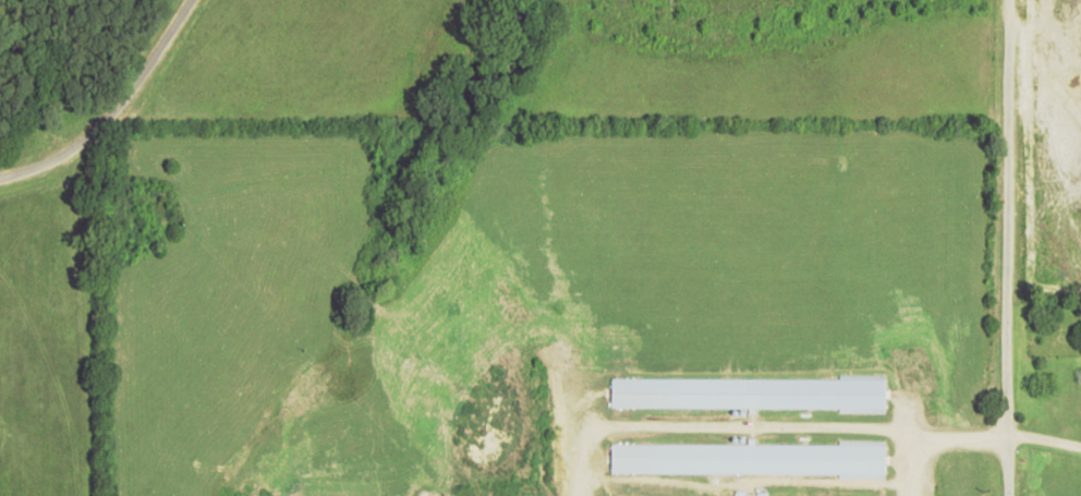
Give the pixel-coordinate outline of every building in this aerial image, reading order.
[(612,378),(612,407),(840,408),(840,412),(886,413),(886,375),(840,375),(840,379),(612,378)] [(839,473),(839,479),(886,479),(886,440),(840,440),(840,444),(612,444),(612,474),(839,473)]
